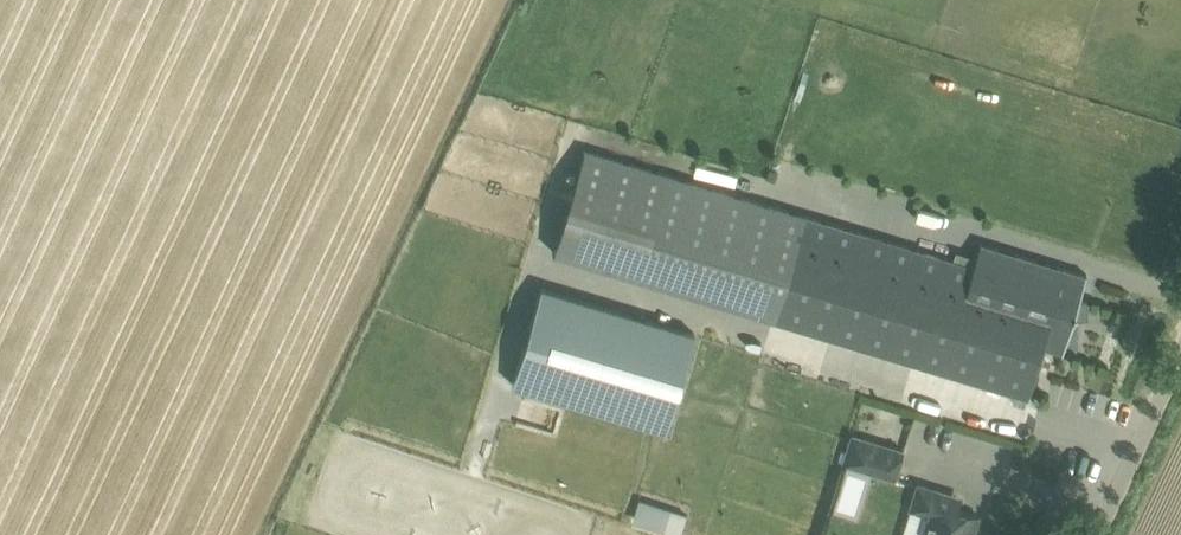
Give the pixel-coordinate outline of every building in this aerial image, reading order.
[(585,146),(554,250),(775,318),(830,334),(1004,387),(1026,394),(1041,345),(1062,352),(1061,353),(1062,353),(1071,325),(1076,326),(1076,323),(1088,323),(1089,306),(1078,303),(1087,274),(1085,273),(1085,275),(981,243),(977,257),(974,266),(954,260),(862,232),(806,215),(585,146)] [(666,430),(695,333),(541,287),(512,384),(666,430)] [(903,450),(852,434),(843,462),(895,478),(903,450)] [(918,484),(910,509),(929,514),(923,534),(973,534),(974,531),(971,530),(974,521),(977,522),(979,515),(946,505),(950,493),(918,484)] [(632,519),(678,534),(681,534),(688,513),(639,497),(632,519)]
